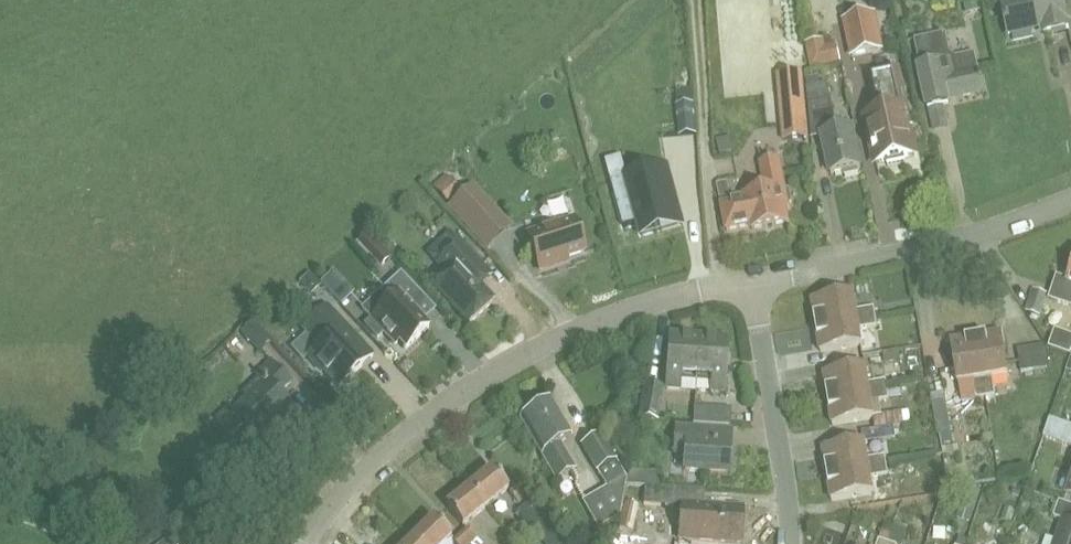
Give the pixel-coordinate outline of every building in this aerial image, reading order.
[(966,14),(981,11),(980,8),(983,7),(981,0),(963,0),(966,14)] [(1002,2),(1009,34),(1043,27),(1045,34),(1070,28),(1064,0),(1012,0),(1002,2)] [(881,48),(873,14),(844,21),(852,55),(881,48)] [(980,70),(979,70),(976,55),(952,60),(946,33),(915,39),(921,67),(919,67),(928,108),(949,103),(947,98),(984,90),(980,70)] [(822,39),(809,41),(814,67),(841,61),(837,44),(823,47),(822,39)] [(899,71),(872,77),(880,114),(866,117),(876,165),(886,162),(888,168),(905,164),(904,159),(915,156),(909,129),(913,128),(909,108),(907,108),(899,71)] [(802,73),(777,75),(782,124),(783,141),(808,138),(807,121),(802,73)] [(859,172),(858,168),(860,168),(852,128),(837,132),(826,83),(807,87),(811,138),(823,136),(831,174),(844,171),(845,175),(859,172)] [(677,107),(693,105),(692,91),(676,93),(677,107)] [(693,106),(677,107),(680,135),(696,134),(693,106)] [(730,119),(738,153),(758,148),(750,115),(730,119)] [(614,163),(631,162),(628,122),(598,124),(600,150),(612,149),(614,163)] [(719,153),(732,150),(729,137),(717,140),(719,153)] [(785,191),(781,171),(779,159),(761,163),(767,192),(733,199),(734,203),(722,206),(727,231),(752,226),(752,230),(787,223),(784,208),(788,207),(788,204),(792,203),(789,190),(785,191)] [(678,224),(671,198),(663,168),(661,169),(662,170),(628,179),(627,176),(626,174),(610,179),(623,227),(638,223),(641,234),(678,224)] [(432,186),(446,202),(451,198),(460,190),(446,174),(445,175),(432,186)] [(472,184),(449,205),(467,225),(474,232),(497,210),(490,203),(472,184)] [(574,219),(528,234),(540,270),(557,264),(556,261),(585,251),(574,219)] [(358,241),(377,261),(387,252),(368,232),(358,241)] [(491,276),(482,267),(451,233),(429,253),(448,274),(435,287),(470,324),(493,302),(479,288),(491,276)] [(331,272),(319,283),(321,285),(340,305),(351,294),(331,272)] [(319,283),(310,273),(307,275),(300,282),(308,291),(311,294),(318,288),(321,285),(319,283)] [(362,309),(372,319),(396,345),(399,342),(406,349),(429,327),(410,307),(422,295),(401,273),(362,309)] [(1070,305),(1070,273),(1068,282),(1058,278),(1051,299),(1070,305)] [(1047,295),(1034,290),(1027,311),(1040,315),(1047,295)] [(854,294),(812,301),(816,326),(876,317),(874,307),(856,310),(854,294)] [(373,356),(355,337),(327,307),(304,329),(320,345),(307,357),(321,372),(323,370),(339,387),(343,384),(346,386),(350,386),(353,385),(355,381),(355,378),(353,374),(373,356)] [(876,317),(816,326),(821,352),(862,345),(859,329),(877,326),(876,317)] [(254,322),(243,332),(260,351),(271,341),(254,322)] [(992,377),(1009,374),(1002,333),(976,337),(986,397),(995,395),(992,377)] [(696,377),(699,338),(670,336),(667,388),(680,389),(681,376),(696,377)] [(960,401),(986,397),(976,337),(951,342),(960,401)] [(699,338),(696,377),(712,378),(711,391),(724,392),(727,339),(699,338)] [(1031,347),(1018,349),(1022,372),(1034,370),(1031,347)] [(279,392),(290,381),(271,361),(257,375),(264,382),(233,411),(229,407),(217,419),(231,433),(243,422),(258,437),(278,418),(281,420),(294,408),(279,392)] [(866,367),(824,374),(829,399),(888,389),(886,380),(868,383),(866,367)] [(646,385),(639,418),(655,420),(661,388),(646,385)] [(899,388),(888,389),(889,399),(900,397),(899,388)] [(889,399),(888,389),(829,399),(833,425),(874,418),(871,402),(889,399)] [(951,432),(945,392),(931,394),(937,434),(951,432)] [(521,420),(556,480),(575,469),(560,443),(572,436),(552,402),(521,420)] [(732,410),(694,408),(693,423),(731,425),(732,410)] [(1050,418),(1044,437),(1070,446),(1070,425),(1050,418)] [(677,426),(675,451),(686,452),(685,469),(728,472),(730,444),(715,443),(716,429),(694,427),(677,426)] [(863,431),(865,442),(897,437),(895,426),(876,429),(863,431)] [(582,446),(597,470),(616,459),(601,435),(582,446)] [(865,442),(823,449),(828,475),(887,465),(885,456),(867,459),(865,442)] [(597,471),(606,487),(583,501),(599,527),(622,513),(628,480),(616,460),(597,471)] [(887,465),(828,475),(832,501),(873,494),(871,477),(888,474),(887,465)] [(492,469),(469,488),(486,508),(509,489),(492,469)] [(70,481),(77,489),(85,483),(78,474),(70,481)] [(519,504),(519,505),(525,500),(527,499),(526,497),(519,486),(516,488),(510,492),(519,504)] [(675,507),(676,488),(645,486),(644,505),(675,507)] [(446,506),(463,527),(477,543),(478,543),(501,526),(486,508),(469,488),(446,506)] [(979,498),(967,494),(963,507),(975,510),(979,498)] [(1059,501),(1054,517),(1062,520),(1054,543),(1070,543),(1070,505),(1059,501)] [(536,531),(545,542),(554,535),(545,523),(546,522),(530,502),(518,511),(517,512),(533,533),(534,533),(536,531)] [(681,504),(679,539),(741,543),(743,508),(681,504)] [(1006,507),(1002,520),(1012,523),(1016,511),(1006,507)] [(412,539),(417,543),(444,543),(452,536),(433,518),(412,539)] [(454,542),(456,543),(468,543),(461,536),(454,542)]
